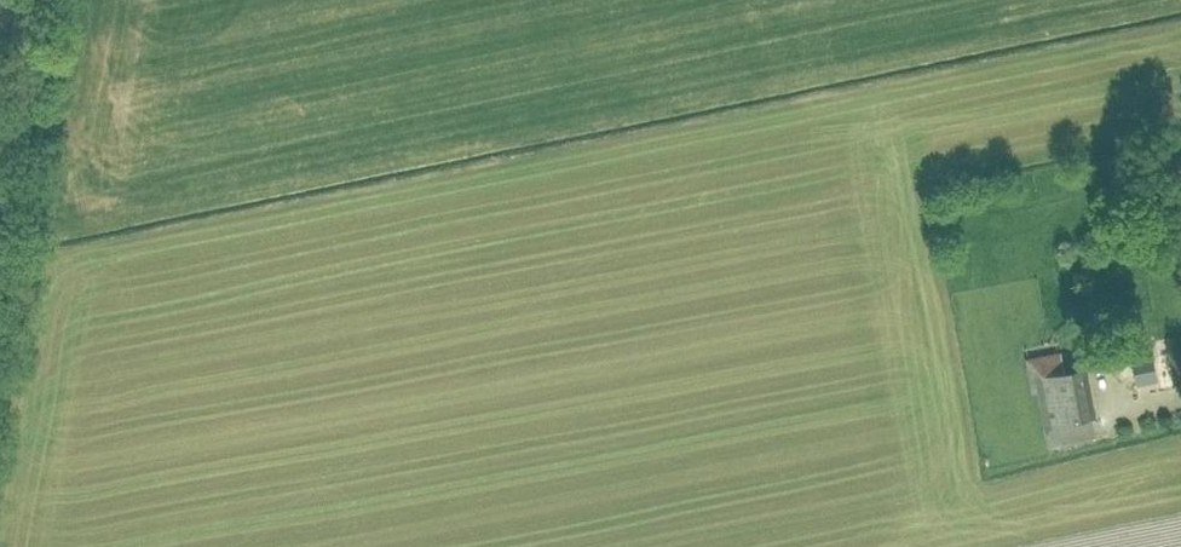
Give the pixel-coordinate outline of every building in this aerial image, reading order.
[(1168,268),(1169,256),(1159,255),(1159,268),(1168,268)] [(1167,334),(1175,381),(1180,380),(1180,332),(1167,334)] [(1060,352),(1024,359),(1028,378),(1036,377),(1063,371),(1060,352)] [(1063,371),(1036,377),(1044,424),(1092,415),(1083,368),(1063,371)]
